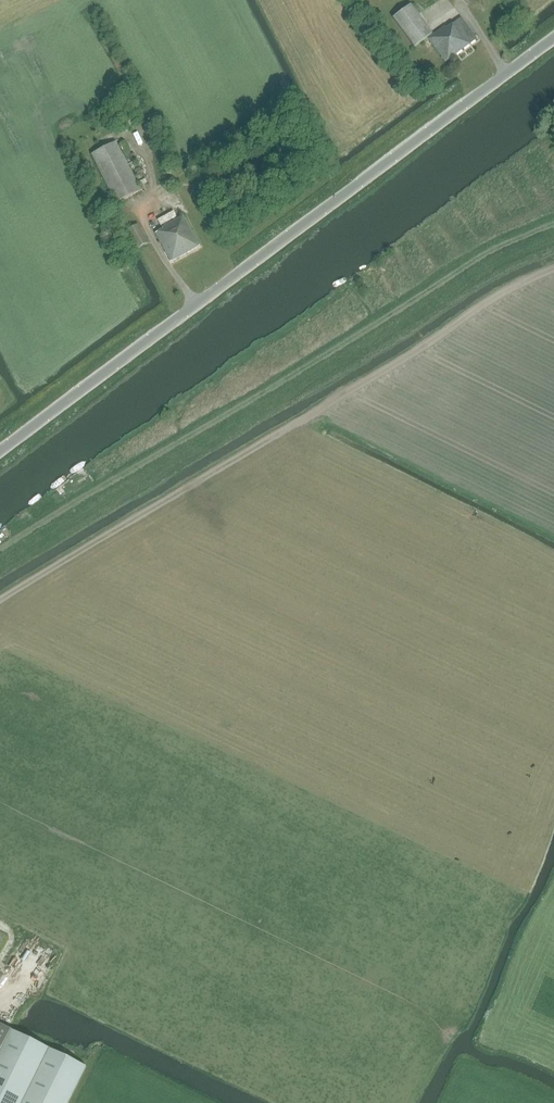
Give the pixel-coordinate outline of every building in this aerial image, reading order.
[(424,5),(438,28),(435,30),(460,15),(458,12),(462,9),(456,0),(433,0),(424,5)] [(394,18),(415,48),(433,34),(412,5),(394,18)] [(478,39),(462,18),(454,23),(454,22),(429,39),(446,63),(478,39)] [(116,203),(142,191),(117,142),(116,142),(112,133),(89,144),(93,153),(92,154),(116,203)] [(223,170),(200,183),(204,190),(217,182),(220,187),(226,184),(223,179),(227,177),(223,170)] [(173,210),(157,219),(161,226),(177,217),(173,210)] [(171,262),(200,246),(183,215),(162,227),(163,229),(155,234),(171,262)] [(127,230),(137,248),(149,242),(139,223),(127,230)] [(86,1067),(11,1030),(0,1025),(0,1102),(68,1102),(86,1067)]
